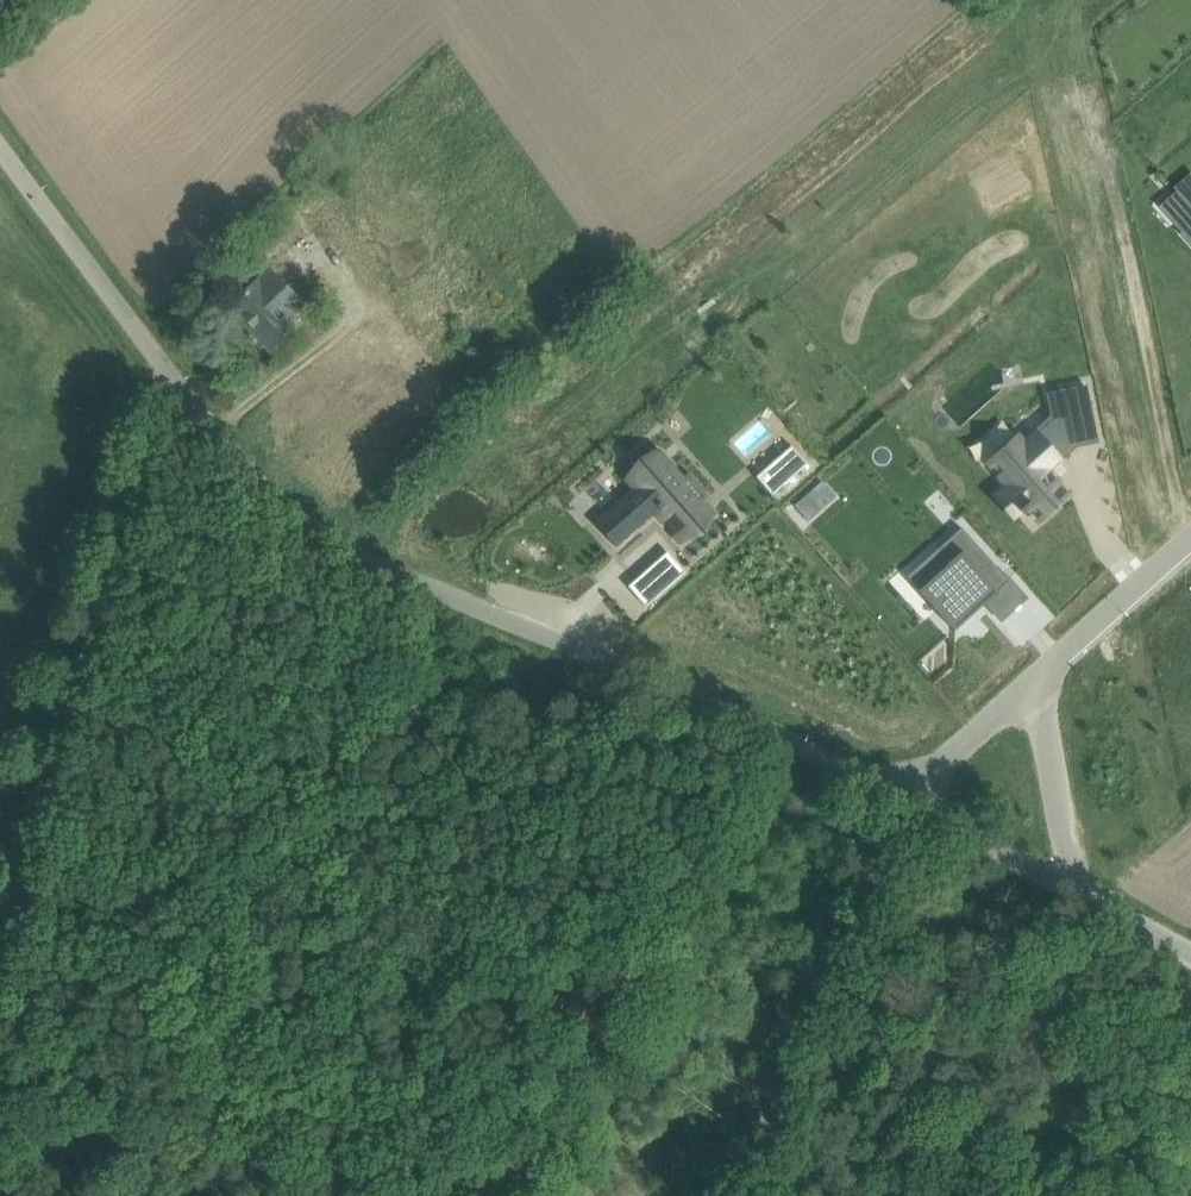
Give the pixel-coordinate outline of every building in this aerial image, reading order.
[(1181,193),(1190,205),(1190,179),(1183,187),(1178,191),(1181,193)] [(1181,193),(1162,210),(1190,242),(1190,205),(1181,193)] [(269,269),(232,303),(252,324),(249,327),(270,350),(287,333),(280,325),(302,304),(269,269)] [(1017,436),(987,463),(1006,484),(1025,505),(1019,510),(1020,511),(1022,513),(1028,508),(1039,520),(1069,493),(1049,471),(1046,468),(1070,446),(1065,420),(1091,415),(1085,386),(1047,394),(1051,413),(1052,419),(1025,444),(1022,440),(1017,436)] [(791,445),(779,456),(781,459),(783,457),(796,472),(807,463),(791,445)] [(637,483),(594,521),(616,547),(659,509),(667,517),(663,520),(675,533),(678,530),(685,538),(710,516),(698,503),(705,497),(687,476),(680,482),(655,454),(630,476),(637,483)] [(949,564),(920,590),(927,598),(954,628),(983,602),(984,604),(998,591),(997,589),(1008,579),(1005,576),(961,527),(939,547),(951,560),(947,563),(949,564)] [(633,581),(628,586),(646,606),(651,601),(656,597),(638,576),(634,581),(633,581)]
